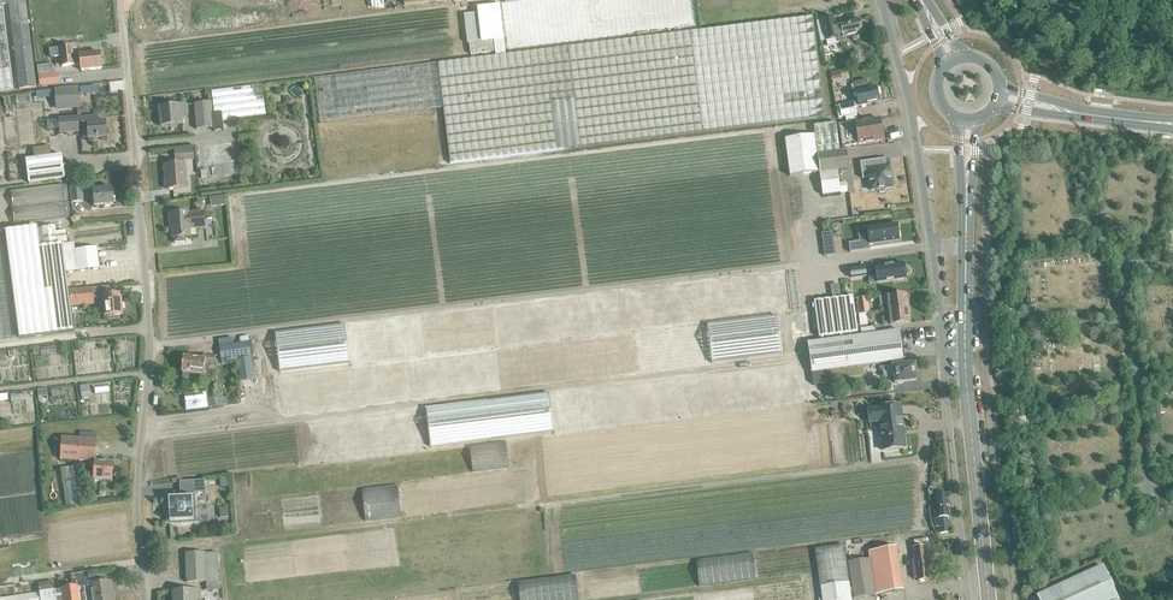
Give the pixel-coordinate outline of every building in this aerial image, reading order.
[(13,90),(3,4),(8,4),(25,2),(25,0),(0,0),(0,92),(13,90)] [(19,89),(36,87),(25,2),(8,4),(19,89)] [(478,13),(481,42),(494,40),(504,39),(499,6),(477,9),(477,13),(478,13)] [(821,19),(826,40),(826,41),(837,38),(838,42),(844,41),(843,38),(862,33),(862,31),(863,30),(862,26),(860,25),(859,19),(839,24),(835,25),(833,16),(821,19)] [(447,167),(601,148),(645,143),(779,127),(827,121),(808,18),(783,21),(779,22),(590,42),(586,43),(473,55),(317,77),(321,121),(440,107),(447,167)] [(73,56),(72,49),(72,46),(46,49),(47,58),(61,56),(62,67),(80,65),(81,71),(101,69),(100,57),(99,55),(100,55),(99,52),(73,56)] [(41,85),(59,83),(58,74),(40,76),(41,85)] [(879,94),(877,88),(876,88),(875,86),(868,88),(866,80),(853,83),(856,98),(852,99),(853,102),(838,106),(841,117),(856,114),(854,107),(879,102),(877,95),(879,94)] [(97,85),(81,86),(81,94),(98,93),(97,85)] [(77,88),(55,90),(57,108),(76,107),(78,107),(78,98),(77,88)] [(37,97),(52,97),(52,89),(37,90),(37,97)] [(211,103),(194,104),(196,129),(213,128),(211,103)] [(161,126),(182,124),(181,115),(187,115),(186,105),(159,108),(161,126)] [(97,116),(58,120),(59,133),(79,132),(79,124),(86,123),(88,139),(107,137),(106,121),(98,122),(97,116)] [(879,119),(854,123),(838,125),(842,147),(883,141),(879,119)] [(840,154),(836,123),(813,126),(815,135),(785,139),(789,176),(819,172),(848,168),(846,153),(840,154)] [(175,161),(193,159),(193,149),(174,151),(175,161)] [(29,183),(65,179),(62,155),(25,159),(29,183)] [(860,162),(862,179),(869,178),(870,190),(877,190),(877,191),(879,193),(884,192),(886,190),(886,188),(892,188),(892,186),(893,184),(892,176),(890,175),(889,170),(888,170),(888,167),(889,167),(889,166),(885,167),(884,159),(860,162)] [(165,178),(166,182),(166,189),(187,188),(185,163),(164,165),(165,174),(166,174),(166,178),(165,178)] [(838,183),(837,170),(819,173),(822,195),(847,192),(846,182),(838,183)] [(71,200),(78,199),(78,196),(83,195),(81,184),(69,186),(71,200)] [(67,185),(12,189),(14,222),(70,217),(67,185)] [(94,206),(113,204),(112,188),(92,189),(94,206)] [(210,196),(211,206),(226,205),(226,195),(210,196)] [(169,213),(170,224),(171,224),(172,238),(173,237),(174,242),(185,241),(184,236),(190,236),(189,229),(204,227),(203,212),(188,213),(188,212),(169,213)] [(848,243),(850,252),(870,250),(869,244),(899,240),(896,224),(866,228),(868,240),(848,243)] [(0,232),(0,341),(73,332),(70,306),(71,306),(70,291),(68,291),(66,272),(77,271),(74,250),(74,244),(44,247),(38,248),(35,227),(0,232)] [(55,232),(54,227),(42,228),(44,247),(62,245),(67,244),(66,237),(65,231),(55,232)] [(824,256),(834,255),(834,252),(832,232),(822,234),(824,256)] [(77,271),(99,268),(98,261),(96,248),(74,250),(77,271)] [(905,279),(905,276),(907,274),(906,267),(904,267),(903,263),(875,267),(875,265),(867,266),(868,274),(875,273),(877,283),(905,279)] [(866,276),(864,267),(850,269),(851,278),(866,276)] [(787,271),(717,279),(721,316),(791,308),(787,271)] [(839,284),(832,285),(833,293),(840,292),(839,284)] [(70,291),(71,306),(93,304),(93,298),(103,297),(104,316),(123,315),(121,301),(120,301),(120,297),(121,297),(121,295),(103,296),(102,288),(70,291)] [(908,300),(907,301),(906,294),(886,296),(879,297),(880,305),(886,304),(887,310),(908,307),(909,306),(908,300)] [(819,338),(857,332),(852,296),(814,301),(819,338)] [(909,316),(910,316),(909,310),(908,310),(908,307),(887,310),(888,317),(882,318),(883,326),(889,325),(910,323),(909,316)] [(868,324),(866,313),(859,314),(860,325),(868,324)] [(822,340),(822,341),(816,342),(816,341),(815,342),(808,343),(808,342),(807,343),(811,373),(812,373),(813,385),(832,382),(831,370),(834,370),(835,370),(842,369),(843,369),(849,368),(851,368),(851,367),(857,367),(858,367),(858,366),(864,366),(866,366),(865,365),(872,365),(873,365),(873,364),(879,364),(881,364),(880,363),(887,363),(888,363),(888,362),(894,362),(895,362),(895,361),(902,360),(902,361),(903,361),(899,330),(897,330),(898,331),(891,331),(890,331),(890,332),(884,332),(883,332),(883,333),(876,333),(875,333),(875,334),(869,335),(869,334),(868,334),(868,335),(862,336),(861,335),(860,335),(860,336),(854,337),(854,336),(853,336),(853,337),(847,338),(847,337),(845,337),(845,338),(839,339),(839,338),(838,338),(838,339),(831,340),(831,339),(830,339),(830,340),(824,341),(824,340),(822,340)] [(221,361),(250,357),(248,342),(219,346),(221,361)] [(214,364),(214,357),(202,355),(202,359),(183,357),(181,372),(183,373),(183,378),(207,381),(209,363),(214,364)] [(243,379),(253,378),(251,359),(241,361),(243,379)] [(883,370),(884,378),(894,377),(895,383),(897,383),(898,384),(902,384),(903,382),(916,380),(916,378),(917,378),(917,377),(917,376),(917,375),(917,374),(917,373),(916,372),(915,371),(914,364),(903,366),(903,365),(892,366),(880,368),(880,371),(883,370)] [(95,384),(95,392),(110,390),(109,383),(95,384)] [(81,394),(90,392),(89,385),(80,386),(81,394)] [(186,396),(186,408),(208,407),(208,395),(186,396)] [(905,448),(900,405),(877,408),(877,409),(868,410),(869,422),(879,421),(882,451),(905,448)] [(97,440),(61,437),(60,459),(88,461),(88,466),(94,467),(93,479),(111,480),(112,470),(112,467),(112,463),(95,462),(97,440)] [(507,441),(470,446),(473,471),(510,466),(507,441)] [(169,514),(167,514),(167,522),(180,521),(180,523),(191,523),(191,521),(193,521),(192,498),(195,498),(195,493),(205,492),(205,480),(179,482),(180,497),(168,498),(169,514)] [(398,485),(362,489),(365,517),(401,513),(398,485)] [(66,491),(67,504),(77,504),(76,490),(66,491)] [(46,531),(42,492),(0,497),(0,537),(46,531)] [(96,501),(93,494),(87,497),(89,503),(96,501)] [(946,495),(940,496),(935,496),(937,518),(935,518),(935,519),(936,527),(939,527),(940,533),(948,532),(946,517),(948,517),(946,495)] [(818,599),(819,599),(852,599),(847,566),(844,545),(815,549),(818,572),(821,599),(818,599)] [(914,560),(911,560),(913,579),(917,579),(917,581),(929,579),(926,558),(925,546),(913,548),(914,560)] [(853,598),(903,591),(896,547),(868,552),(869,559),(848,563),(853,598)] [(187,583),(206,582),(204,553),(185,554),(187,583)] [(754,553),(696,559),(699,585),(757,578),(754,553)] [(1114,591),(1102,566),(1052,589),(1036,596),(1038,599),(1118,599),(1114,591)] [(39,572),(39,581),(52,581),(52,571),(39,572)] [(71,576),(73,587),(62,589),(63,599),(79,599),(77,588),(90,586),(92,599),(113,599),(112,596),(111,596),(110,592),(112,591),(110,582),(96,584),(94,572),(71,576)] [(218,581),(206,582),(206,590),(219,589),(218,581)] [(460,599),(518,599),(517,583),(459,588),(460,599)] [(55,590),(0,598),(0,599),(56,599),(55,590)] [(187,591),(173,592),(173,599),(201,599),(200,591),(187,591)]
